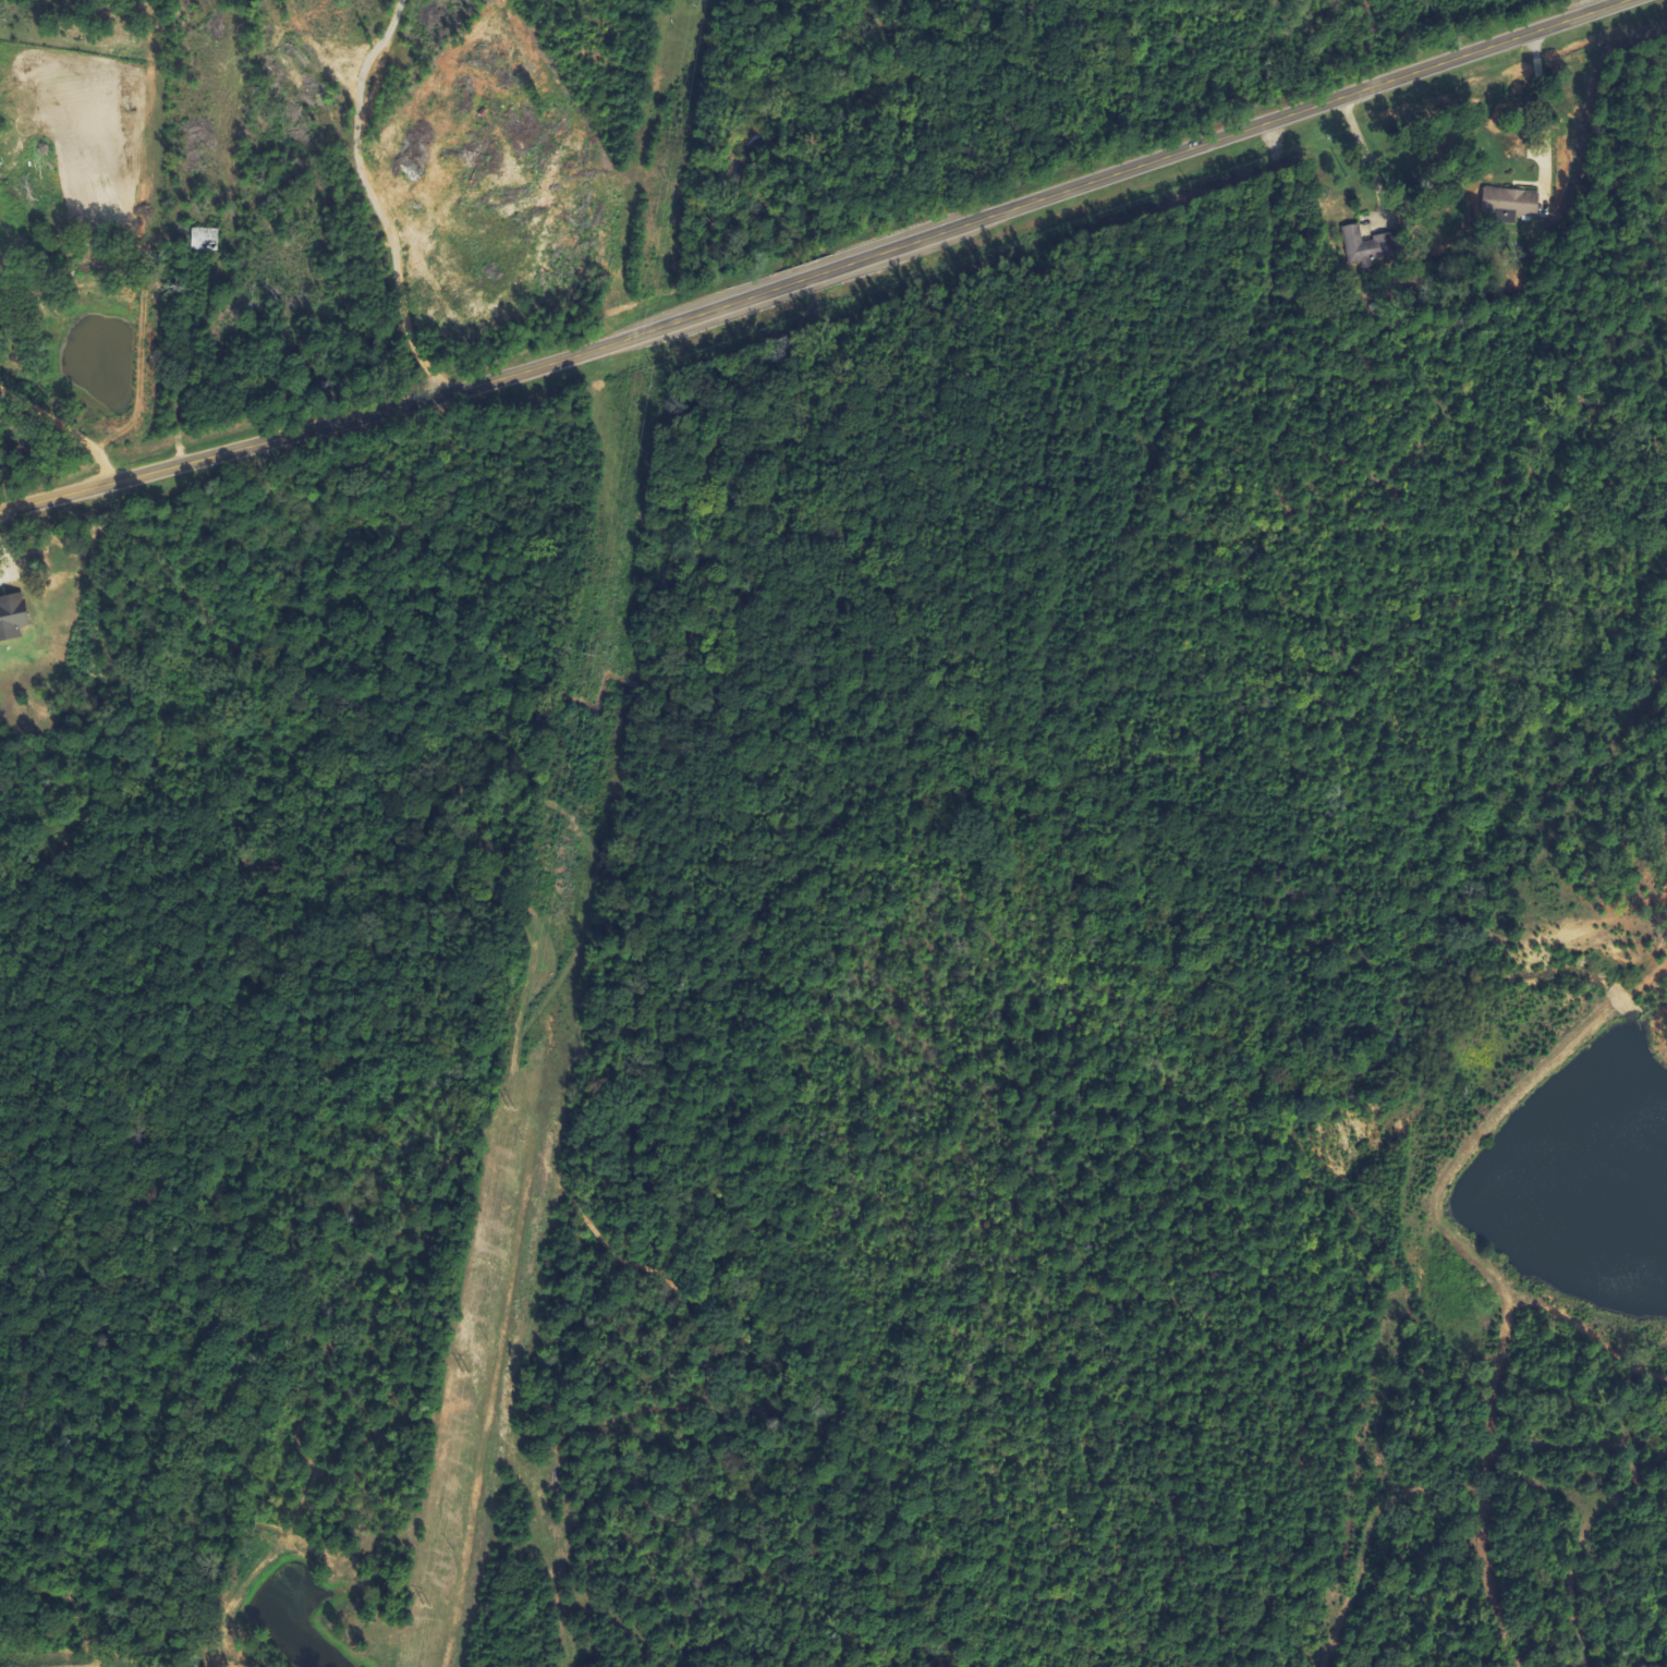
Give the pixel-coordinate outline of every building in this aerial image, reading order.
[(1492,222),(1514,223),(1514,217),(1536,218),(1537,191),(1480,187),(1480,214),(1493,214),(1492,222)] [(1383,239),(1360,242),(1358,223),(1340,226),(1346,265),(1385,258),(1383,239)] [(25,637),(23,628),(34,625),(27,591),(0,597),(0,642),(25,637)]
